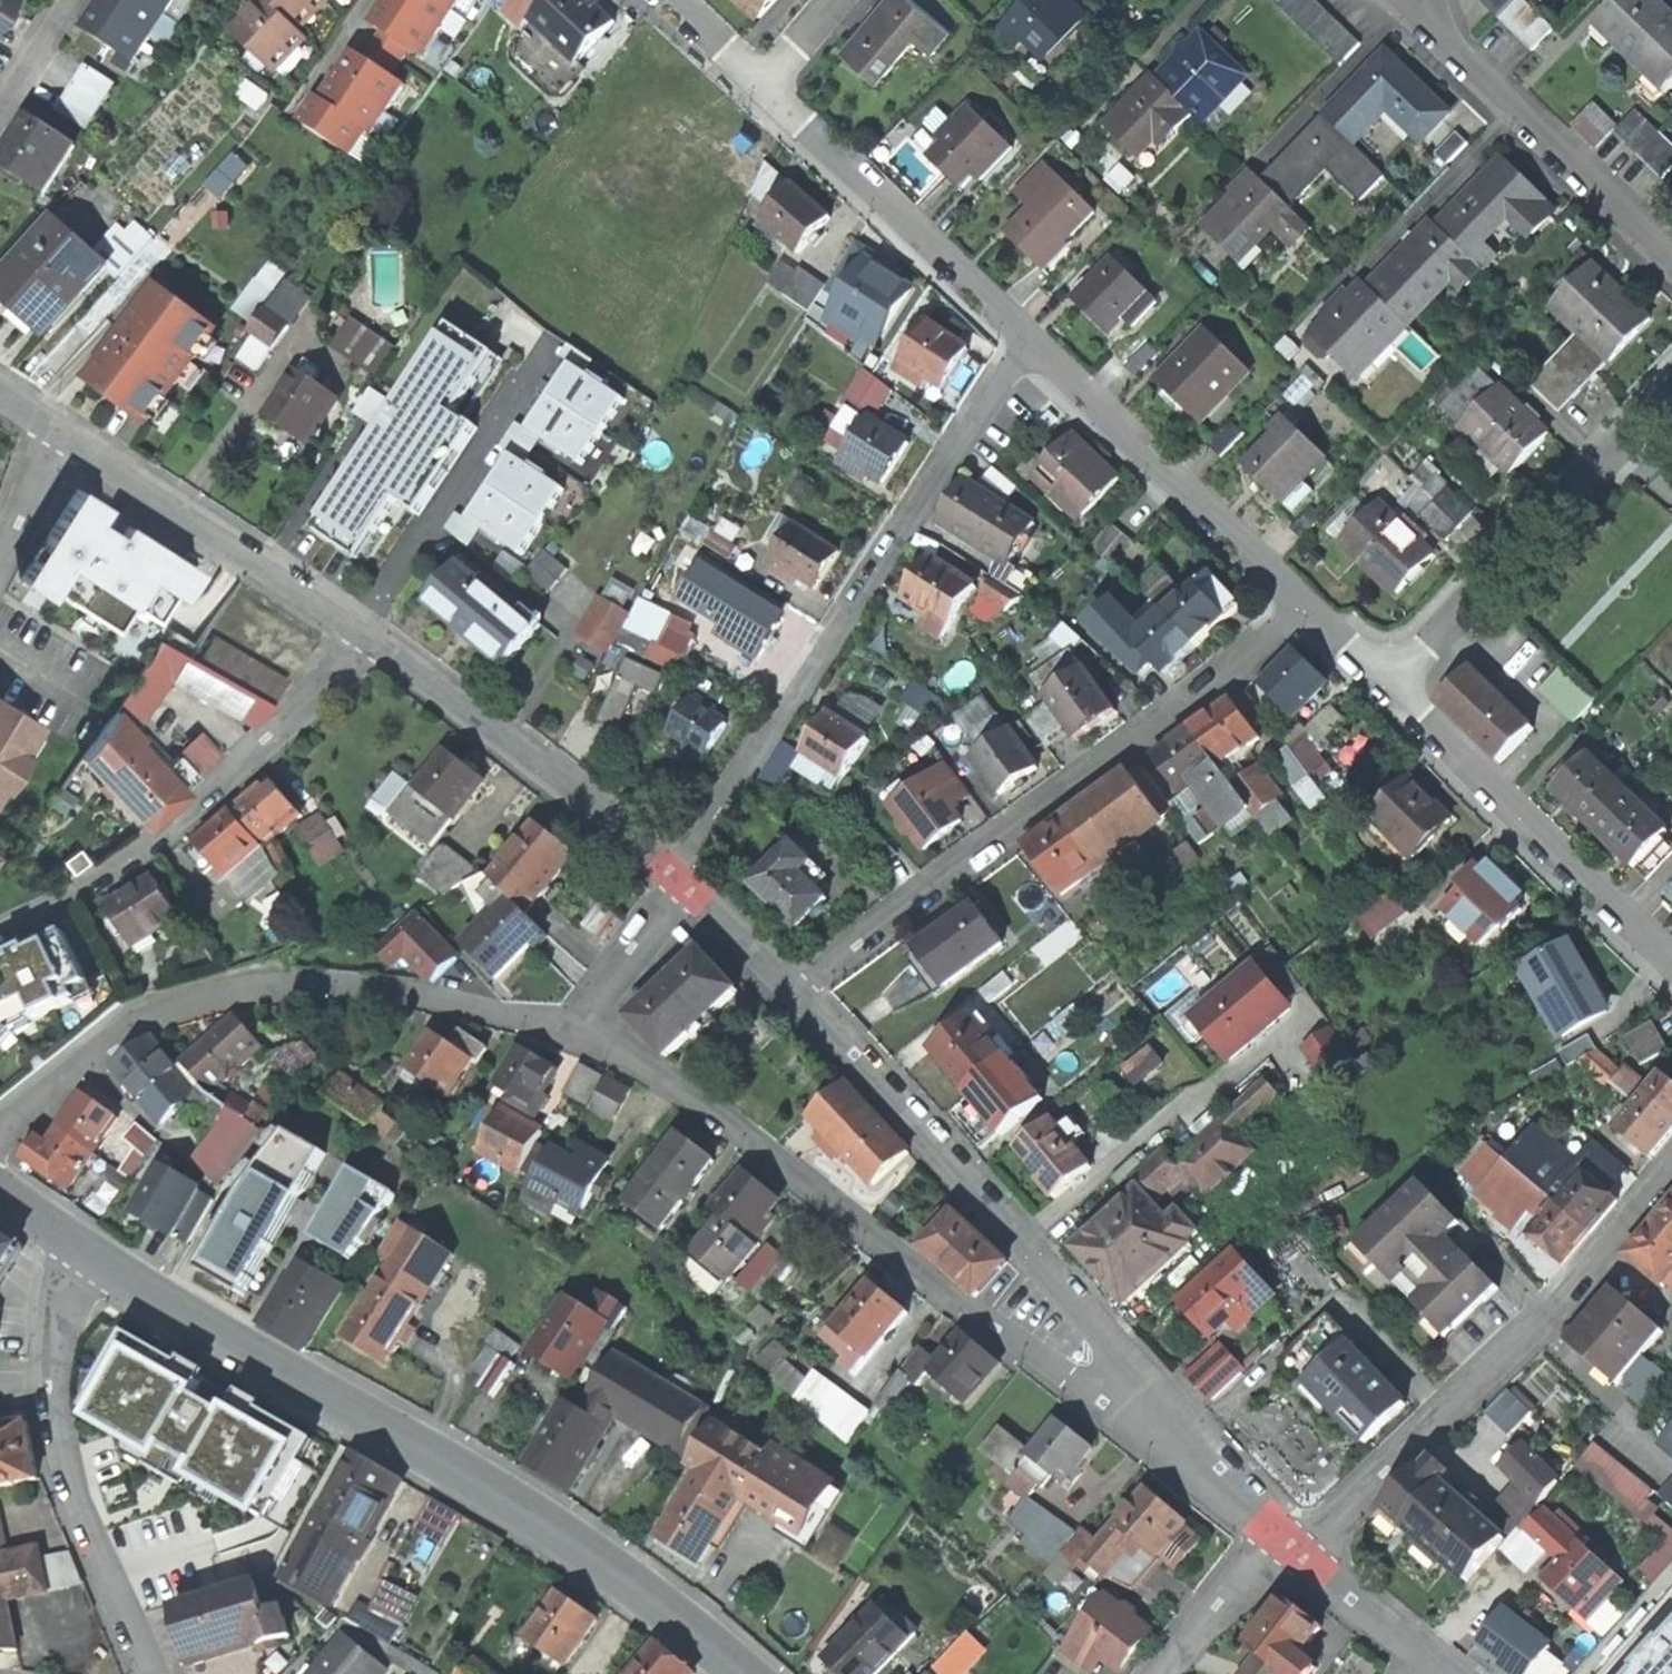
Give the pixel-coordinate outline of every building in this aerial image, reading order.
[(152,41),(168,16),(143,0),(107,0),(102,8),(152,41)] [(168,16),(178,0),(143,0),(168,16)] [(233,34),(276,74),(309,40),(301,33),(266,0),(233,34)] [(301,33),(332,0),(266,0),(301,33)] [(374,28),(381,33),(408,50),(424,61),(464,0),(392,0),(374,28)] [(588,0),(549,0),(530,21),(577,65),(615,25),(588,0)] [(763,17),(779,0),(744,0),(763,17)] [(845,56),(879,85),(918,39),(935,54),(953,34),(913,0),(893,0),(845,56)] [(1012,20),(1046,53),(1087,12),(1074,0),(1032,0),(1012,20)] [(1273,3),(1284,13),(1296,0),(1275,0),(1273,3)] [(1284,13),(1295,24),(1317,2),(1315,0),(1296,0),(1284,13)] [(1481,3),(1498,19),(1517,0),(1483,0),(1481,3)] [(1523,0),(1517,0),(1498,19),(1510,31),(1532,8),(1523,0)] [(1656,0),(1624,0),(1596,29),(1667,97),(1671,91),(1671,13),(1670,11),(1669,12),(1656,0)] [(1317,2),(1295,24),(1306,35),(1328,13),(1317,2)] [(135,66),(152,41),(102,8),(85,33),(135,66)] [(1543,19),(1532,8),(1510,31),(1522,42),(1543,19)] [(1328,13),(1306,35),(1317,46),(1339,24),(1328,13)] [(1554,31),(1543,19),(1522,42),(1533,52),(1554,31)] [(1339,24),(1317,46),(1328,57),(1350,34),(1339,24)] [(408,50),(381,33),(365,60),(391,77),(408,50)] [(1350,34),(1328,57),(1339,68),(1361,45),(1350,34)] [(1204,38),(1161,83),(1196,116),(1197,118),(1241,72),(1204,38)] [(357,55),(324,104),(320,101),(303,126),(352,159),(368,135),(374,138),(407,88),(391,77),(365,60),(357,55)] [(1417,124),(1417,129),(1428,140),(1451,116),(1388,55),(1326,119),(1354,147),(1396,104),(1402,110),(1398,113),(1401,116),(1405,112),(1417,124)] [(88,68),(60,114),(88,130),(115,84),(88,68)] [(1178,135),(1196,116),(1161,83),(1154,77),(1107,127),(1141,160),(1172,128),(1178,135)] [(1594,106),(1573,127),(1597,150),(1617,130),(1594,106)] [(928,160),(962,193),(975,180),(980,185),(1014,150),(970,107),(953,124),(959,129),(928,160)] [(1637,111),(1615,134),(1627,145),(1649,123),(1637,111)] [(1326,119),(1263,183),(1291,210),(1329,171),(1362,203),(1386,178),(1354,147),(1326,119)] [(76,147),(32,120),(21,137),(17,135),(10,147),(16,151),(5,170),(46,196),(76,147)] [(1649,123),(1627,145),(1638,157),(1661,134),(1649,123)] [(1456,133),(1436,155),(1447,166),(1468,144),(1456,133)] [(1638,157),(1650,168),(1671,146),(1671,145),(1661,134),(1638,157)] [(711,172),(747,204),(752,193),(762,171),(735,145),(722,159),(711,172)] [(1650,168),(1663,181),(1671,172),(1671,146),(1650,168)] [(243,151),(212,183),(227,197),(258,165),(243,151)] [(762,171),(752,193),(772,209),(792,186),(766,164),(762,171)] [(1007,236),(1039,268),(1062,245),(1065,248),(1096,214),(1045,164),(1023,187),(1039,204),(1007,236)] [(1502,164),(1439,228),(1466,254),(1508,211),(1534,237),(1555,215),(1502,164)] [(1258,178),(1207,229),(1236,257),(1252,242),(1257,247),(1275,229),(1288,242),(1306,224),(1291,210),(1263,183),(1258,178)] [(830,220),(792,186),(772,209),(755,228),(768,239),(773,233),(799,255),(830,220)] [(1370,289),(1405,325),(1427,302),(1422,297),(1438,281),(1433,276),(1443,265),(1468,289),(1484,272),(1466,254),(1439,228),(1434,223),(1370,289)] [(129,240),(145,254),(156,242),(140,228),(129,240)] [(20,302),(46,326),(78,292),(83,296),(108,269),(97,259),(82,244),(79,247),(61,229),(50,240),(46,236),(0,286),(0,295),(15,308),(20,302)] [(97,259),(108,269),(121,280),(145,254),(129,240),(121,233),(97,259)] [(839,300),(829,315),(880,350),(926,283),(862,239),(826,291),(839,300)] [(1121,253),(1113,260),(1129,275),(1135,268),(1121,253)] [(1157,303),(1129,275),(1113,260),(1074,301),(1109,335),(1124,319),(1133,328),(1157,303)] [(796,273),(784,264),(769,284),(781,294),(796,273)] [(1570,346),(1557,359),(1588,388),(1651,321),(1594,266),(1555,307),(1588,337),(1575,351),(1570,346)] [(800,268),(796,273),(781,294),(795,304),(814,278),(800,268)] [(827,287),(814,278),(795,304),(809,313),(827,287)] [(1364,284),(1313,336),(1348,370),(1383,335),(1391,343),(1407,327),(1405,325),(1370,289),(1364,284)] [(287,286),(267,313),(290,329),(292,330),(311,304),(287,286)] [(125,337),(128,339),(119,351),(116,349),(92,382),(108,393),(106,396),(131,414),(133,412),(150,424),(180,383),(182,385),(197,365),(194,364),(216,335),(192,317),(194,315),(177,302),(175,304),(158,292),(125,337)] [(927,324),(957,343),(967,328),(938,308),(927,324)] [(267,313),(267,312),(251,332),(275,349),(290,329),(267,313)] [(354,315),(336,338),(360,357),(378,333),(354,315)] [(925,322),(893,371),(923,390),(928,381),(943,391),(969,351),(957,343),(927,324),(925,322)] [(363,460),(315,532),(351,556),(368,531),(377,537),(399,504),(419,517),(478,429),(457,416),(480,382),(471,376),(488,350),(452,326),(403,399),(405,400),(364,461),(363,460)] [(1196,420),(1226,390),(1231,394),(1250,374),(1206,331),(1157,382),(1196,420)] [(1147,346),(1127,367),(1138,378),(1158,357),(1147,346)] [(1562,416),(1588,388),(1557,359),(1542,375),(1546,379),(1535,391),(1562,416)] [(300,374),(298,373),(266,419),(309,448),(341,401),(316,384),(322,375),(307,364),(300,374)] [(550,399),(604,434),(625,401),(571,366),(550,399)] [(868,419),(871,421),(891,391),(863,368),(839,404),(847,409),(867,421),(868,419)] [(1446,406),(1466,425),(1500,388),(1480,370),(1446,406)] [(1466,425),(1462,429),(1511,475),(1549,435),(1500,388),(1466,425)] [(550,399),(528,431),(582,467),(604,434),(550,399)] [(884,483),(908,444),(871,421),(868,419),(867,421),(847,409),(826,441),(846,453),(838,466),(859,479),(864,471),(884,483)] [(1275,437),(1245,468),(1294,514),(1314,492),(1300,479),(1322,455),(1283,418),(1269,432),(1275,437)] [(1020,425),(1011,438),(1022,445),(1031,432),(1020,425)] [(1047,463),(1033,478),(1053,497),(1058,492),(1084,517),(1119,480),(1073,436),(1047,463)] [(1012,475),(1025,487),(1033,478),(1047,463),(1035,452),(1012,475)] [(512,455),(490,488),(544,524),(566,490),(512,455)] [(993,468),(983,480),(1008,502),(1019,490),(993,468)] [(1036,525),(965,481),(938,524),(1003,565),(1009,569),(1009,568),(1036,525)] [(490,488),(468,521),(522,557),(544,524),(490,488)] [(1449,488),(1435,503),(1462,528),(1475,514),(1449,488)] [(87,497),(30,590),(57,607),(63,597),(123,634),(137,611),(164,627),(201,567),(87,497)] [(1435,503),(1421,518),(1447,543),(1462,528),(1435,503)] [(1341,544),(1379,582),(1381,579),(1397,595),(1434,557),(1380,504),(1341,544)] [(1312,507),(1290,529),(1302,540),(1324,519),(1312,507)] [(1110,523),(1089,549),(1116,570),(1137,544),(1110,523)] [(796,526),(769,568),(797,586),(801,581),(815,590),(839,553),(796,526)] [(712,531),(703,545),(730,562),(739,549),(712,531)] [(545,552),(525,576),(549,596),(569,571),(545,552)] [(976,588),(928,558),(903,599),(928,615),(921,627),(943,641),(976,588)] [(466,561),(428,605),(506,670),(543,626),(526,612),(521,617),(478,581),(483,576),(466,561)] [(1009,569),(1003,565),(994,578),(1022,596),(1032,582),(1009,568),(1009,569)] [(1149,598),(1165,615),(1196,649),(1240,609),(1209,575),(1186,596),(1170,579),(1149,598)] [(1024,598),(1022,596),(994,578),(993,577),(981,595),(1007,611),(1024,598)] [(724,588),(711,609),(734,624),(721,645),(747,662),(750,657),(766,667),(790,630),(748,602),(747,603),(724,588)] [(677,618),(641,601),(627,630),(656,644),(663,647),(671,631),(677,618)] [(1119,614),(1098,634),(1144,677),(1155,666),(1166,677),(1196,649),(1165,615),(1141,638),(1119,614)] [(1064,623),(1050,637),(1070,655),(1083,641),(1064,623)] [(656,644),(627,630),(620,644),(649,659),(656,644)] [(671,631),(663,647),(689,661),(697,643),(671,631)] [(235,681),(272,703),(287,678),(212,633),(197,658),(235,681)] [(114,695),(136,715),(170,673),(222,703),(235,681),(197,658),(160,638),(149,652),(131,675),(114,695)] [(636,659),(617,649),(605,670),(625,680),(636,659)] [(1294,652),(1261,687),(1294,719),(1327,684),(1294,652)] [(657,669),(636,659),(625,680),(619,691),(640,702),(657,669)] [(1049,702),(1068,729),(1077,741),(1117,712),(1085,669),(1066,683),(1054,668),(1035,682),(1047,698),(1046,699),(1049,702)] [(1439,704),(1501,763),(1534,729),(1472,670),(1439,704)] [(235,681),(222,703),(254,723),(272,703),(235,681)] [(19,754),(14,750),(31,724),(20,717),(20,714),(0,701),(0,783),(19,754)] [(1259,740),(1231,701),(1191,729),(1220,768),(1259,740)] [(1068,729),(1049,702),(1025,720),(1045,747),(1068,729)] [(692,703),(672,732),(694,747),(695,745),(709,755),(728,727),(692,703)] [(160,769),(108,713),(80,755),(98,773),(96,774),(144,825),(181,790),(179,789),(194,774),(177,756),(176,755),(160,769)] [(805,755),(795,771),(820,788),(831,772),(843,780),(869,741),(828,714),(802,753),(805,755)] [(985,749),(1009,731),(998,716),(974,733),(985,749)] [(1220,768),(1191,729),(1153,756),(1183,797),(1195,788),(1192,784),(1200,778),(1209,790),(1203,795),(1228,828),(1251,811),(1233,786),(1220,768)] [(985,749),(973,757),(1001,796),(1038,770),(1010,731),(1009,731),(985,749)] [(177,756),(194,774),(219,750),(201,732),(177,756)] [(1290,751),(1308,775),(1309,776),(1326,764),(1307,739),(1290,751)] [(1288,749),(1274,761),(1294,786),(1308,775),(1290,751),(1288,749)] [(414,785),(390,815),(433,848),(485,783),(448,754),(420,789),(414,785)] [(1589,757),(1554,793),(1595,831),(1629,796),(1589,757)] [(932,776),(954,804),(971,791),(947,763),(932,776)] [(1174,812),(1141,766),(1064,822),(1097,868),(1174,812)] [(1255,770),(1233,786),(1251,811),(1270,837),(1292,822),(1255,770)] [(911,836),(913,837),(925,851),(962,822),(951,807),(954,804),(932,776),(913,790),(915,792),(892,810),(901,822),(902,824),(901,828),(902,830),(905,835),(908,837),(911,836)] [(1408,780),(1371,818),(1414,860),(1451,822),(1408,780)] [(235,814),(265,849),(275,840),(303,816),(273,782),(235,814)] [(1629,796),(1595,831),(1635,870),(1639,865),(1665,838),(1669,834),(1629,796)] [(1197,810),(1181,821),(1198,846),(1214,834),(1197,810)] [(200,848),(190,856),(210,879),(220,870),(229,880),(265,850),(265,849),(235,814),(198,845),(200,848)] [(323,816),(298,832),(321,868),(346,852),(323,816)] [(1099,871),(1097,868),(1064,822),(1027,850),(1062,898),(1099,871)] [(502,867),(542,899),(576,856),(536,824),(502,867)] [(1639,865),(1652,877),(1671,856),(1671,845),(1665,838),(1639,865)] [(275,840),(265,849),(265,850),(284,886),(296,880),(275,840)] [(780,854),(749,886),(797,932),(829,899),(814,885),(825,873),(793,842),(781,855),(780,854)] [(77,847),(61,859),(71,873),(87,861),(77,847)] [(419,877),(444,897),(477,876),(442,848),(419,877)] [(1144,851),(1116,870),(1128,887),(1156,868),(1144,851)] [(495,885),(528,917),(542,899),(502,867),(491,881),(495,885)] [(495,885),(491,881),(487,878),(466,889),(472,900),(479,895),(483,899),(495,885)] [(108,909),(133,949),(181,919),(156,879),(108,909)] [(1391,880),(1355,908),(1374,932),(1410,904),(1391,880)] [(528,917),(495,885),(483,899),(499,914),(465,948),(498,980),(544,934),(528,917)] [(281,896),(267,904),(277,921),(291,913),(281,896)] [(599,904),(582,927),(594,936),(611,912),(599,904)] [(935,936),(939,942),(912,962),(934,992),(943,986),(945,989),(1005,945),(976,906),(935,936)] [(611,912),(594,936),(606,944),(623,921),(611,912)] [(381,950),(396,966),(407,956),(431,983),(457,959),(418,916),(381,950)] [(1401,982),(1427,1014),(1451,992),(1492,955),(1464,923),(1401,982)] [(1356,1062),(1427,1014),(1401,982),(1399,978),(1380,991),(1336,929),(1286,965),(1356,1062)] [(8,1023),(25,1015),(30,1026),(79,1001),(75,993),(91,985),(65,934),(0,966),(0,1014),(8,1023)] [(1569,947),(1525,972),(1562,1037),(1607,1012),(1569,947)] [(669,1059),(738,992),(701,954),(632,1020),(669,1059)] [(1256,969),(1196,1020),(1209,1035),(1208,1039),(1213,1045),(1219,1046),(1231,1061),(1291,1011),(1256,969)] [(1003,975),(981,992),(990,1004),(1012,987),(1003,975)] [(967,1093),(1008,1058),(1013,1054),(984,1020),(979,1024),(973,1016),(931,1051),(967,1093)] [(236,1018),(183,1065),(205,1090),(211,1096),(264,1049),(236,1018)] [(1653,1022),(1624,1038),(1639,1066),(1669,1050),(1653,1022)] [(1325,1079),(1353,1061),(1333,1032),(1305,1052),(1325,1079)] [(448,1098),(472,1063),(476,1065),(487,1050),(462,1033),(453,1047),(434,1034),(408,1071),(448,1098)] [(1576,1063),(1597,1051),(1589,1036),(1560,1053),(1569,1067),(1576,1063)] [(152,1041),(117,1069),(163,1125),(191,1103),(197,1097),(152,1041)] [(521,1047),(496,1085),(534,1110),(559,1072),(521,1047)] [(1153,1049),(1125,1071),(1137,1086),(1165,1065),(1153,1049)] [(1623,1075),(1597,1051),(1576,1063),(1608,1089),(1614,1083),(1638,1105),(1647,1095),(1639,1088),(1645,1082),(1629,1068),(1623,1075)] [(284,1057),(271,1065),(283,1086),(296,1079),(284,1057)] [(1008,1058),(967,1093),(1002,1135),(1043,1101),(1008,1058)] [(571,1092),(595,1103),(610,1072),(586,1060),(571,1092)] [(613,1072),(596,1106),(621,1119),(638,1085),(613,1072)] [(1647,1095),(1638,1105),(1617,1131),(1651,1160),(1671,1135),(1671,1084),(1663,1076),(1647,1095)] [(383,1114),(385,1110),(342,1079),(327,1098),(386,1140),(398,1124),(383,1114)] [(1075,1250),(1128,1307),(1193,1248),(1189,1244),(1200,1235),(1180,1213),(1170,1223),(1155,1206),(1170,1192),(1236,1130),(1264,1105),(1268,1110),(1282,1098),(1267,1082),(1181,1161),(1169,1148),(1132,1183),(1139,1191),(1075,1250)] [(809,1116),(844,1153),(879,1121),(844,1084),(809,1116)] [(226,1106),(211,1096),(205,1090),(197,1097),(191,1103),(199,1111),(220,1125),(231,1109),(226,1106)] [(232,1096),(226,1106),(231,1109),(257,1126),(275,1098),(264,1091),(252,1108),(232,1096)] [(83,1095),(59,1130),(95,1155),(119,1120),(83,1095)] [(480,1151),(522,1174),(533,1154),(545,1133),(493,1106),(484,1122),(493,1127),(480,1151)] [(146,1121),(132,1135),(151,1155),(165,1142),(146,1121)] [(909,1154),(879,1121),(844,1153),(874,1186),(909,1154)] [(1053,1121),(1020,1149),(1044,1178),(1040,1181),(1056,1199),(1093,1168),(1053,1121)] [(213,1255),(207,1267),(251,1291),(327,1154),(281,1127),(267,1150),(275,1154),(266,1170),(257,1163),(239,1185),(246,1190),(227,1226),(218,1221),(202,1249),(213,1255)] [(27,1162),(70,1191),(95,1155),(59,1130),(49,1145),(42,1140),(27,1162)] [(1236,1130),(1170,1192),(1180,1202),(1197,1186),(1209,1199),(1258,1153),(1236,1130)] [(664,1233),(696,1191),(694,1190),(716,1163),(681,1135),(627,1204),(664,1233)] [(1548,1197),(1565,1178),(1552,1167),(1557,1161),(1542,1148),(1520,1175),(1545,1195),(1548,1197)] [(578,1164),(553,1150),(547,1162),(537,1180),(526,1199),(555,1216),(564,1199),(585,1211),(595,1192),(594,1191),(610,1163),(586,1150),(578,1164)] [(207,1154),(198,1166),(223,1183),(231,1171),(207,1154)] [(537,1180),(547,1162),(533,1154),(522,1174),(537,1180)] [(1521,1190),(1537,1204),(1545,1195),(1520,1175),(1512,1167),(1511,1168),(1501,1159),(1485,1177),(1496,1186),(1503,1178),(1520,1192),(1521,1190)] [(107,1167),(99,1178),(122,1194),(130,1182),(107,1167)] [(357,1168),(315,1243),(356,1266),(397,1191),(357,1168)] [(201,1192),(163,1169),(155,1184),(148,1184),(140,1197),(146,1200),(138,1214),(175,1236),(192,1206),(200,1193),(201,1192)] [(1565,1178),(1548,1197),(1550,1199),(1585,1230),(1613,1198),(1583,1172),(1572,1185),(1565,1178)] [(730,1281),(758,1248),(755,1245),(764,1234),(758,1228),(779,1204),(745,1176),(714,1212),(723,1219),(695,1252),(730,1281)] [(1422,1184),(1346,1255),(1385,1296),(1397,1284),(1432,1321),(1438,1316),(1453,1332),(1498,1289),(1467,1255),(1462,1260),(1443,1240),(1460,1224),(1422,1184)] [(214,1202),(200,1193),(192,1206),(207,1215),(214,1202)] [(1585,1230),(1550,1199),(1541,1210),(1547,1215),(1528,1236),(1557,1261),(1585,1230)] [(1656,1223),(1671,1237),(1671,1205),(1656,1223)] [(190,1245),(207,1215),(192,1206),(175,1236),(174,1237),(190,1245)] [(1008,1263),(953,1214),(925,1246),(980,1294),(1008,1263)] [(382,1279),(423,1305),(454,1255),(401,1223),(380,1257),(391,1264),(382,1279)] [(1656,1223),(1627,1257),(1663,1288),(1671,1277),(1671,1237),(1656,1223)] [(19,1252),(0,1239),(0,1278),(19,1252)] [(739,1283),(750,1293),(764,1277),(783,1255),(771,1245),(739,1283)] [(783,1255),(764,1277),(776,1287),(780,1281),(792,1268),(794,1265),(783,1255)] [(1254,1314),(1272,1298),(1265,1289),(1266,1288),(1236,1255),(1216,1272),(1216,1271),(1181,1302),(1212,1336),(1246,1306),(1254,1314)] [(327,1318),(344,1290),(301,1264),(264,1327),(306,1352),(321,1326),(329,1330),(333,1322),(327,1318)] [(801,1275),(792,1268),(780,1281),(790,1289),(801,1275)] [(776,1287),(764,1277),(750,1293),(762,1303),(776,1287)] [(385,1364),(423,1305),(382,1279),(344,1339),(385,1364)] [(844,1367),(856,1377),(910,1314),(873,1282),(825,1338),(850,1360),(844,1367)] [(1614,1289),(1568,1344),(1617,1386),(1664,1331),(1614,1289)] [(569,1302),(537,1349),(575,1374),(586,1358),(597,1366),(619,1334),(615,1331),(630,1311),(601,1291),(586,1313),(569,1302)] [(1330,1317),(1305,1341),(1329,1366),(1349,1346),(1351,1348),(1355,1344),(1330,1317)] [(314,1424),(149,1331),(145,1338),(130,1329),(82,1412),(136,1442),(129,1454),(217,1504),(224,1492),(286,1527),(331,1448),(308,1435),(314,1424)] [(488,1346),(490,1347),(502,1356),(511,1362),(521,1348),(499,1331),(488,1346)] [(966,1404),(1000,1364),(963,1333),(938,1362),(929,1373),(934,1378),(966,1404)] [(1335,1406),(1332,1409),(1365,1444),(1406,1406),(1351,1348),(1349,1346),(1329,1366),(1305,1341),(1289,1356),(1335,1406)] [(487,1378),(502,1356),(490,1347),(474,1369),(487,1378)] [(938,1362),(921,1349),(877,1405),(889,1414),(914,1382),(924,1390),(934,1378),(929,1373),(938,1362)] [(1219,1350),(1190,1377),(1214,1402),(1242,1375),(1219,1350)] [(487,1378),(479,1388),(495,1399),(518,1368),(511,1362),(502,1356),(487,1378)] [(619,1356),(592,1400),(617,1416),(681,1455),(708,1411),(619,1356)] [(814,1372),(793,1399),(804,1408),(826,1381),(814,1372)] [(804,1408),(820,1421),(842,1394),(826,1381),(804,1408)] [(1508,1390),(1485,1414),(1509,1437),(1532,1413),(1508,1390)] [(871,1417),(842,1394),(820,1421),(849,1444),(871,1417)] [(609,1429),(617,1416),(592,1400),(584,1413),(609,1429)] [(569,1493),(609,1429),(584,1413),(567,1403),(527,1467),(569,1493)] [(1019,1470),(1040,1488),(1044,1490),(1054,1478),(1064,1486),(1095,1449),(1058,1420),(1032,1452),(1001,1428),(982,1451),(999,1465),(1013,1477),(1019,1470)] [(39,1481),(28,1423),(0,1429),(0,1488),(39,1481)] [(703,1473),(692,1491),(732,1516),(744,1498),(796,1531),(821,1491),(813,1486),(821,1474),(765,1438),(757,1450),(716,1424),(690,1465),(703,1473)] [(1664,1444),(1671,1451),(1671,1435),(1664,1444)] [(1595,1442),(1575,1466),(1600,1486),(1620,1462),(1595,1442)] [(1520,1482),(1541,1505),(1559,1485),(1527,1449),(1507,1468),(1520,1482)] [(356,1455),(323,1514),(368,1540),(401,1480),(356,1455)] [(1422,1466),(1382,1505),(1470,1583),(1507,1542),(1486,1523),(1479,1517),(1487,1508),(1471,1494),(1463,1502),(1442,1484),(1452,1473),(1434,1457),(1424,1468),(1422,1466)] [(1656,1492),(1620,1462),(1600,1486),(1636,1516),(1656,1492)] [(993,1472),(1029,1501),(1040,1488),(1019,1470),(1013,1477),(999,1465),(993,1472)] [(1509,1544),(1541,1505),(1520,1482),(1486,1523),(1507,1542),(1509,1544)] [(1135,1542),(1158,1561),(1167,1551),(1186,1528),(1189,1524),(1146,1488),(1115,1525),(1135,1542)] [(732,1516),(692,1491),(660,1541),(701,1567),(732,1516)] [(453,1543),(469,1513),(437,1495),(421,1526),(453,1543)] [(1021,1544),(1053,1567),(1076,1534),(1044,1511),(1021,1544)] [(1545,1513),(1520,1538),(1528,1546),(1536,1538),(1563,1564),(1579,1546),(1545,1513)] [(368,1540),(323,1514),(285,1582),(331,1607),(368,1540)] [(822,1554),(845,1566),(862,1534),(839,1522),(822,1554)] [(1135,1542),(1115,1525),(1100,1543),(1085,1530),(1064,1555),(1079,1568),(1085,1561),(1104,1578),(1112,1569),(1135,1542)] [(1186,1528),(1167,1551),(1180,1562),(1199,1540),(1186,1528)] [(1135,1542),(1112,1569),(1135,1588),(1158,1561),(1135,1542)] [(1579,1546),(1563,1564),(1547,1581),(1580,1611),(1596,1594),(1601,1599),(1617,1582),(1579,1546)] [(8,1601),(50,1593),(43,1558),(41,1549),(0,1557),(0,1561),(8,1601)] [(77,1552),(60,1555),(66,1590),(83,1587),(77,1552)] [(60,1555),(43,1558),(50,1593),(66,1590),(60,1555)] [(18,1651),(8,1601),(0,1561),(0,1652),(18,1651)] [(267,1616),(255,1580),(176,1605),(195,1666),(291,1637),(283,1611),(267,1616)] [(905,1594),(898,1587),(861,1625),(895,1659),(918,1636),(916,1634),(926,1625),(944,1645),(953,1636),(909,1591),(905,1594)] [(599,1621),(560,1593),(527,1640),(552,1657),(541,1673),(562,1673),(599,1621)] [(1249,1645),(1262,1655),(1286,1673),(1306,1673),(1314,1664),(1302,1655),(1323,1628),(1286,1598),(1249,1645)] [(1128,1607),(1123,1609),(1111,1600),(1094,1622),(1091,1620),(1077,1638),(1106,1661),(1108,1658),(1122,1669),(1151,1632),(1135,1619),(1136,1613),(1128,1607)] [(374,1610),(363,1629),(392,1646),(403,1627),(374,1610)] [(1480,1645),(1481,1646),(1504,1663),(1502,1667),(1512,1673),(1532,1673),(1552,1648),(1505,1612),(1480,1645)] [(824,1662),(837,1673),(880,1673),(895,1659),(861,1625),(824,1662)] [(325,1673),(387,1673),(345,1639),(329,1658),(334,1663),(325,1673)] [(634,1673),(695,1673),(696,1673),(660,1644),(634,1673)] [(1472,1658),(1493,1673),(1512,1673),(1502,1667),(1504,1663),(1481,1646),(1472,1658)] [(1538,1673),(1563,1673),(1573,1665),(1561,1652),(1537,1673),(1538,1673)] [(1262,1655),(1246,1673),(1286,1673),(1262,1655)] [(466,1673),(488,1673),(475,1663),(466,1673)]
